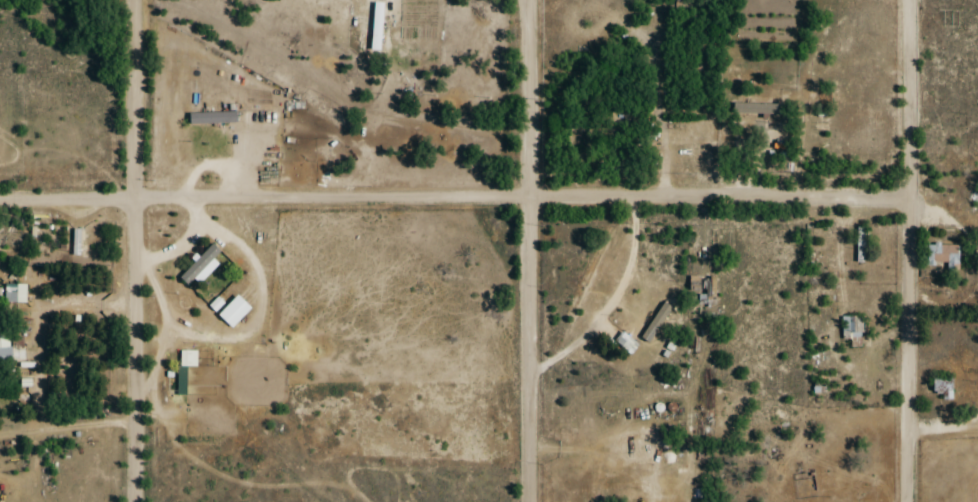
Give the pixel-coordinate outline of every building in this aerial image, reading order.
[(236,113),(188,113),(188,123),(236,123),(236,113)] [(81,229),(72,229),(72,255),(81,255),(81,229)] [(218,264),(213,259),(220,251),(212,243),(178,277),(187,286),(193,280),(198,284),(218,264)] [(960,245),(922,245),(922,265),(960,265),(960,245)] [(25,302),(25,285),(4,285),(4,288),(0,288),(0,302),(25,302)] [(250,308),(235,294),(216,314),(230,328),(250,308)] [(640,336),(648,342),(672,309),(664,303),(640,336)] [(866,337),(866,318),(843,317),(843,337),(866,337)] [(0,322),(0,364),(8,364),(8,322),(0,322)] [(615,342),(631,356),(640,347),(623,333),(615,342)] [(196,367),(196,351),(180,351),(180,367),(196,367)] [(953,397),(953,378),(932,378),(932,397),(953,397)]
